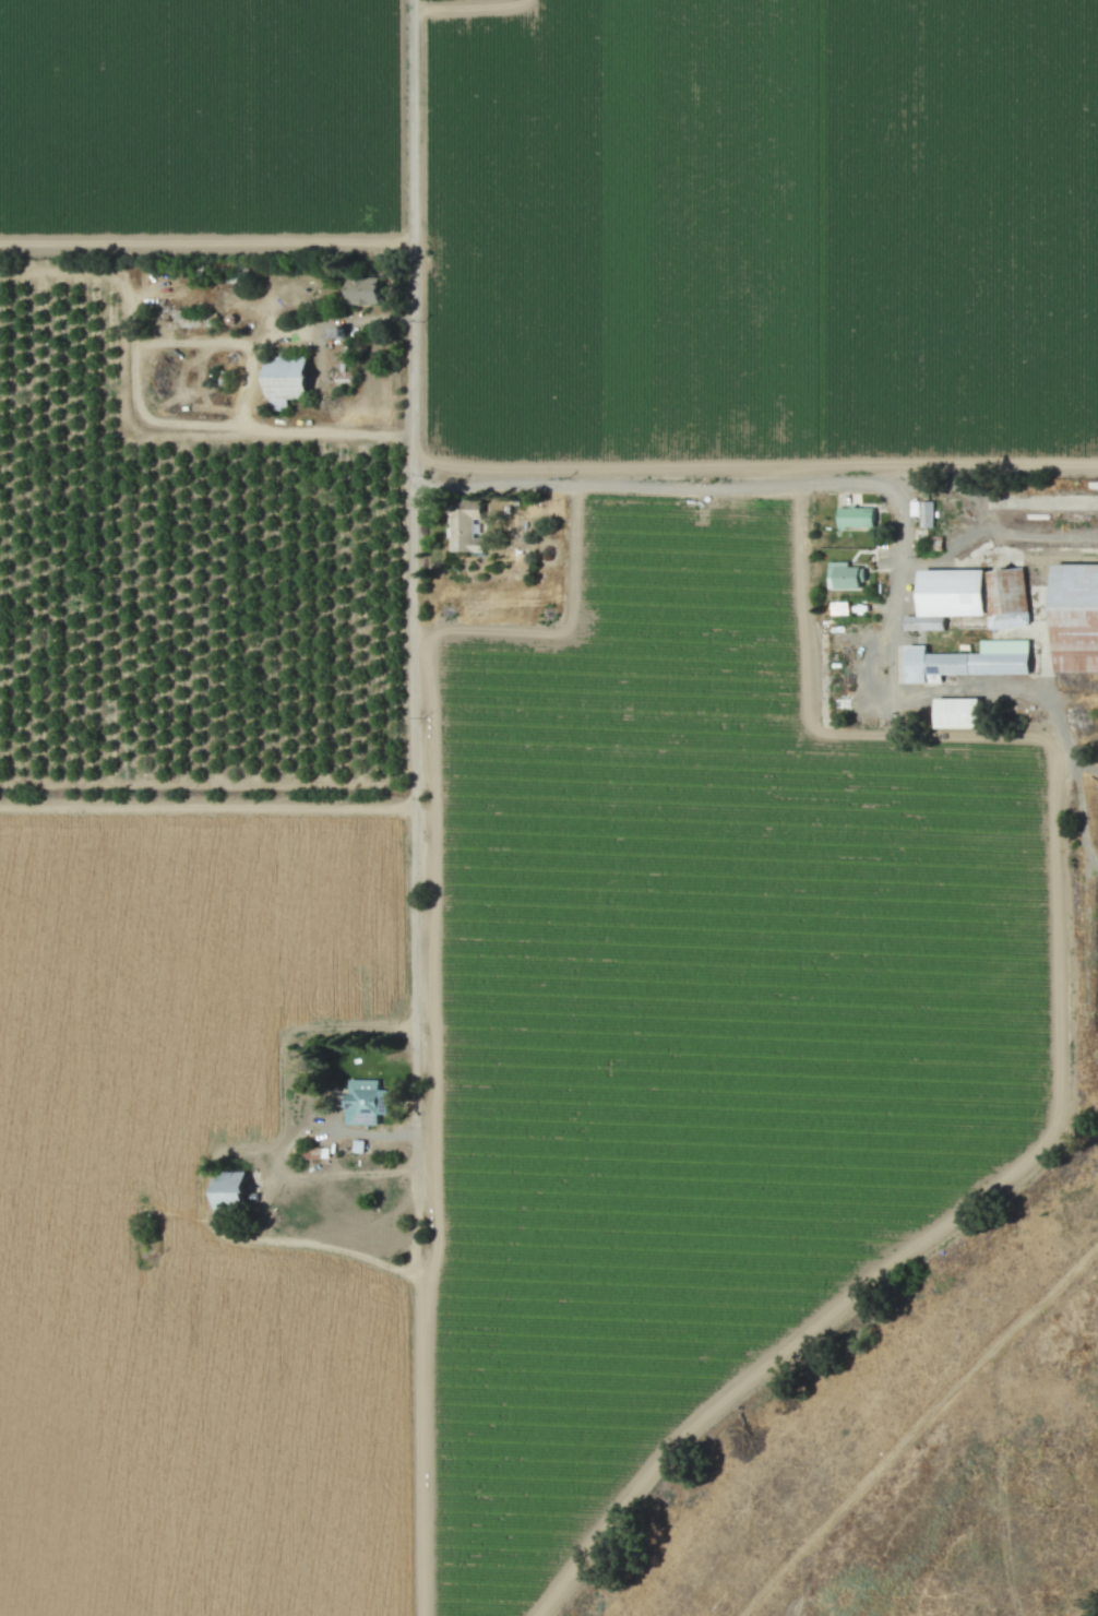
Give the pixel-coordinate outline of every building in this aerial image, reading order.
[(352,277),(351,304),(383,305),(384,278),(352,277)] [(289,399),(313,398),(311,358),(269,359),(271,411),(290,411),(289,399)] [(913,516),(922,516),(922,526),(934,527),(935,502),(913,501),(913,516)] [(877,509),(839,509),(840,528),(878,527),(877,509)] [(451,552),(484,553),(484,539),(476,538),(476,517),(483,517),(483,511),(452,510),(451,552)] [(830,562),(831,590),(864,589),(864,567),(850,567),(850,561),(830,562)] [(1060,563),(1058,671),(1097,672),(1097,564),(1060,563)] [(925,570),(926,616),(906,616),(906,631),(947,630),(947,616),(990,616),(991,628),(1029,627),(1028,569),(925,570)] [(833,615),(851,615),(851,602),(833,602),(833,615)] [(910,646),(910,683),(931,683),(931,676),(1033,674),(1032,641),(983,641),(983,653),(930,654),(930,646),(910,646)] [(940,729),(985,728),(985,699),(940,699),(940,729)] [(381,1081),(349,1080),(348,1125),(381,1126),(381,1100),(389,1100),(389,1090),(381,1090),(381,1081)] [(321,1159),(321,1151),(304,1151),(305,1160),(321,1159)] [(253,1203),(249,1172),(218,1176),(222,1207),(253,1203)]
